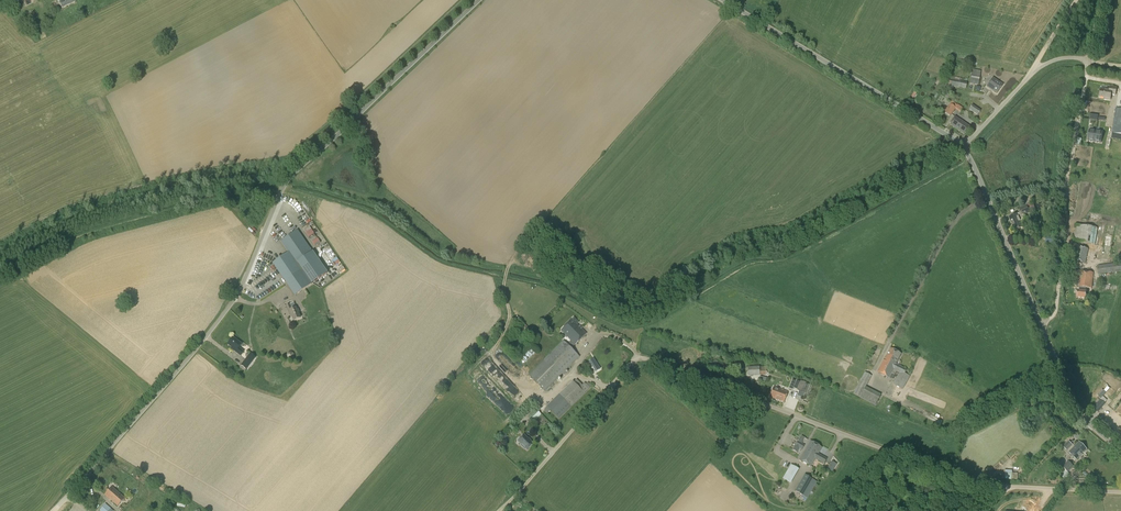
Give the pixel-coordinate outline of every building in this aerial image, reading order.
[(62,9),(75,2),(74,0),(58,0),(62,9)] [(978,85),(981,71),(972,69),(970,76),(971,76),(970,83),(978,85)] [(997,94),(1003,85),(993,78),(986,87),(997,94)] [(1116,95),(1117,87),(1110,86),(1110,90),(1102,88),(1100,97),(1104,98),(1111,99),(1112,94),(1116,95)] [(956,108),(949,104),(947,108),(944,112),(950,116),(956,108)] [(978,116),(981,111),(973,105),(969,110),(978,116)] [(1115,108),(1109,151),(1120,153),(1120,109),(1115,108)] [(965,134),(970,126),(956,116),(950,124),(965,134)] [(1095,142),(1097,130),(1096,130),(1090,129),(1088,141),(1095,142)] [(1103,132),(1097,130),(1095,142),(1102,143),(1103,132)] [(1023,216),(1030,213),(1027,205),(1020,208),(1021,213),(1018,214),(1010,217),(1015,230),(1023,227),(1021,223),(1025,221),(1023,216)] [(1095,244),(1097,228),(1076,225),(1073,241),(1095,244)] [(309,237),(314,246),(320,243),(311,226),(304,230),(308,238),(309,237)] [(298,230),(297,230),(281,241),(289,252),(274,262),(295,294),(311,283),(302,270),(303,269),(312,283),(327,272),(298,230)] [(1085,264),(1088,249),(1078,246),(1074,261),(1085,264)] [(335,265),(341,261),(338,257),(332,261),(335,265)] [(1120,272),(1120,263),(1097,266),(1098,275),(1120,272)] [(1086,291),(1086,288),(1091,288),(1093,273),(1073,271),(1072,285),(1080,286),(1079,287),(1080,287),(1079,290),(1078,290),(1077,297),(1086,298),(1087,291),(1086,291)] [(294,321),(301,318),(295,303),(286,306),(291,316),(292,316),(294,321)] [(529,376),(544,392),(580,357),(571,348),(587,334),(577,324),(579,323),(574,318),(561,331),(572,341),(568,345),(564,340),(529,376)] [(242,344),(233,338),(228,344),(234,350),(240,356),(244,352),(239,348),(242,344)] [(899,373),(894,384),(903,389),(910,376),(905,374),(907,369),(897,364),(902,354),(891,348),(886,358),(885,358),(878,372),(893,379),(897,371),(899,373)] [(501,350),(495,356),(511,373),(517,367),(501,350)] [(241,366),(246,370),(256,358),(250,353),(241,366)] [(767,375),(767,367),(748,367),(749,376),(767,375)] [(865,372),(853,394),(860,397),(871,376),(865,372)] [(796,381),(795,381),(793,386),(795,387),(794,388),(798,389),(798,390),(799,391),(797,396),(801,397),(803,393),(806,393),(809,385),(797,379),(796,381)] [(583,385),(577,380),(574,382),(573,381),(559,395),(547,406),(559,419),(571,407),(585,393),(590,388),(585,383),(583,385)] [(776,399),(784,403),(788,392),(774,387),(770,397),(776,399)] [(875,392),(870,403),(875,405),(881,395),(875,392)] [(1098,411),(1105,403),(1101,399),(1093,408),(1098,411)] [(528,418),(533,423),(541,415),(536,409),(528,418)] [(528,450),(534,444),(524,435),(518,441),(528,450)] [(815,458),(824,463),(827,458),(818,453),(822,447),(810,440),(799,459),(811,466),(815,458)] [(798,441),(793,450),(797,452),(799,448),(802,450),(805,445),(798,441)] [(1072,445),(1069,441),(1063,447),(1067,451),(1072,445)] [(1069,452),(1077,459),(1087,449),(1080,442),(1069,452)] [(1074,466),(1068,461),(1063,467),(1068,472),(1074,466)] [(782,479),(790,484),(799,469),(791,465),(782,479)] [(1070,474),(1065,470),(1060,476),(1065,480),(1070,474)] [(805,475),(796,491),(802,495),(801,497),(804,499),(806,497),(816,481),(805,475)] [(105,495),(118,506),(125,498),(112,487),(105,495)]
